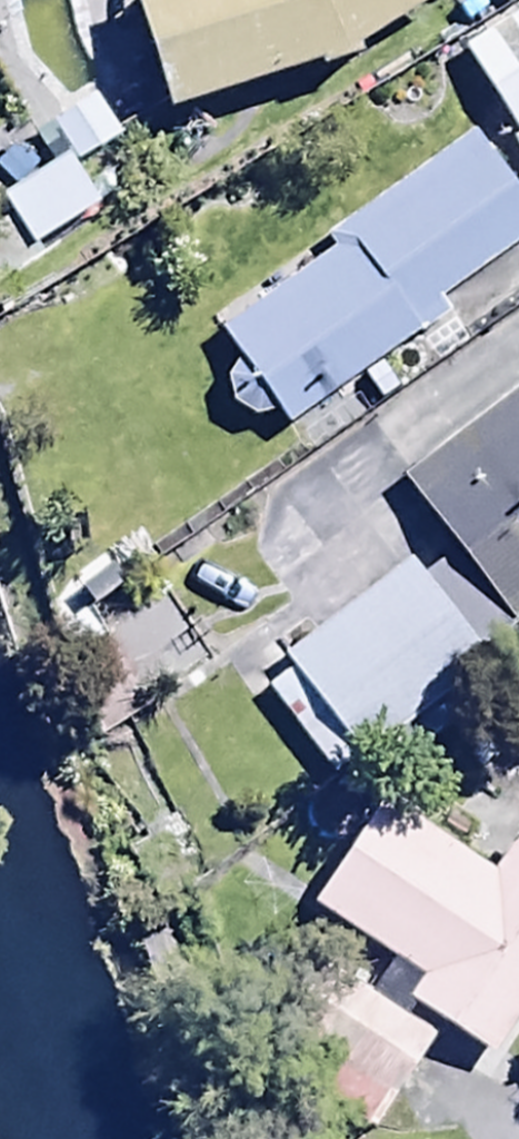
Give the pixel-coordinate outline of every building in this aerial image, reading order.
[(156,88),(347,39),(399,0),(134,0),(156,88)] [(509,129),(518,123),(518,3),(456,40),(509,129)] [(42,111),(61,144),(71,159),(115,132),(86,84),(42,111)] [(433,295),(518,234),(518,187),(471,119),(318,228),(329,243),(213,326),(236,358),(216,372),(247,416),(266,402),(280,423),(442,307),(433,295)] [(24,240),(94,198),(71,159),(61,144),(0,181),(0,201),(24,240)] [(0,212),(0,269),(26,252),(0,212)] [(401,478),(508,615),(518,606),(518,386),(401,478)] [(294,737),(324,776),(485,656),(408,556),(288,648),(277,633),(247,656),(304,729),(294,737)] [(508,823),(482,862),(369,787),(299,891),(412,967),(399,985),(488,1045),(518,999),(518,831),(508,823)] [(367,1121),(427,1022),(324,959),(264,1058),(367,1121)]
